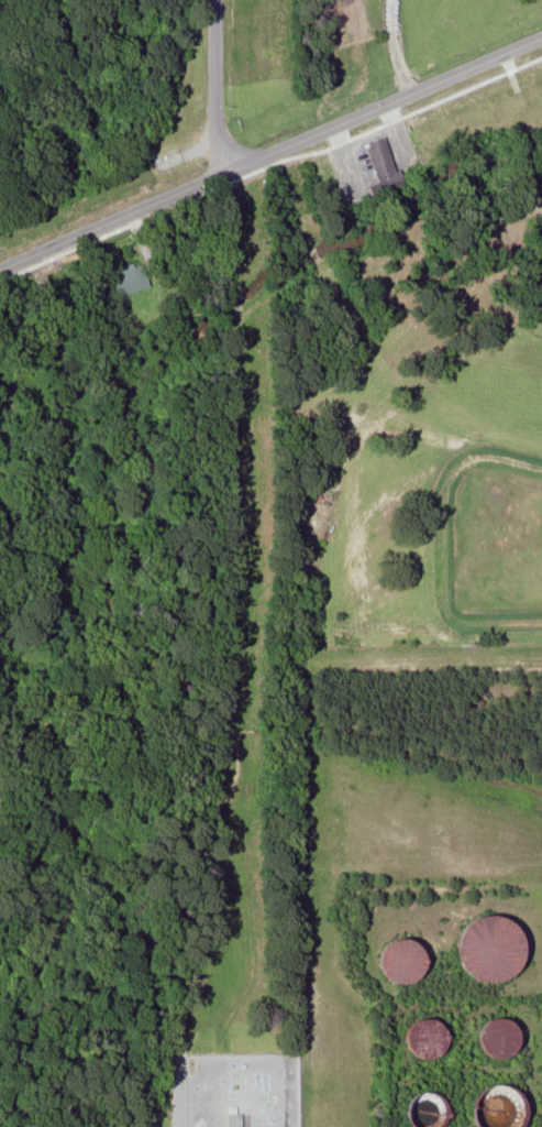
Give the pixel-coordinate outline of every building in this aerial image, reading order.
[(406,179),(388,137),(369,145),(386,187),(406,179)] [(118,297),(154,286),(146,262),(110,274),(118,297)]
